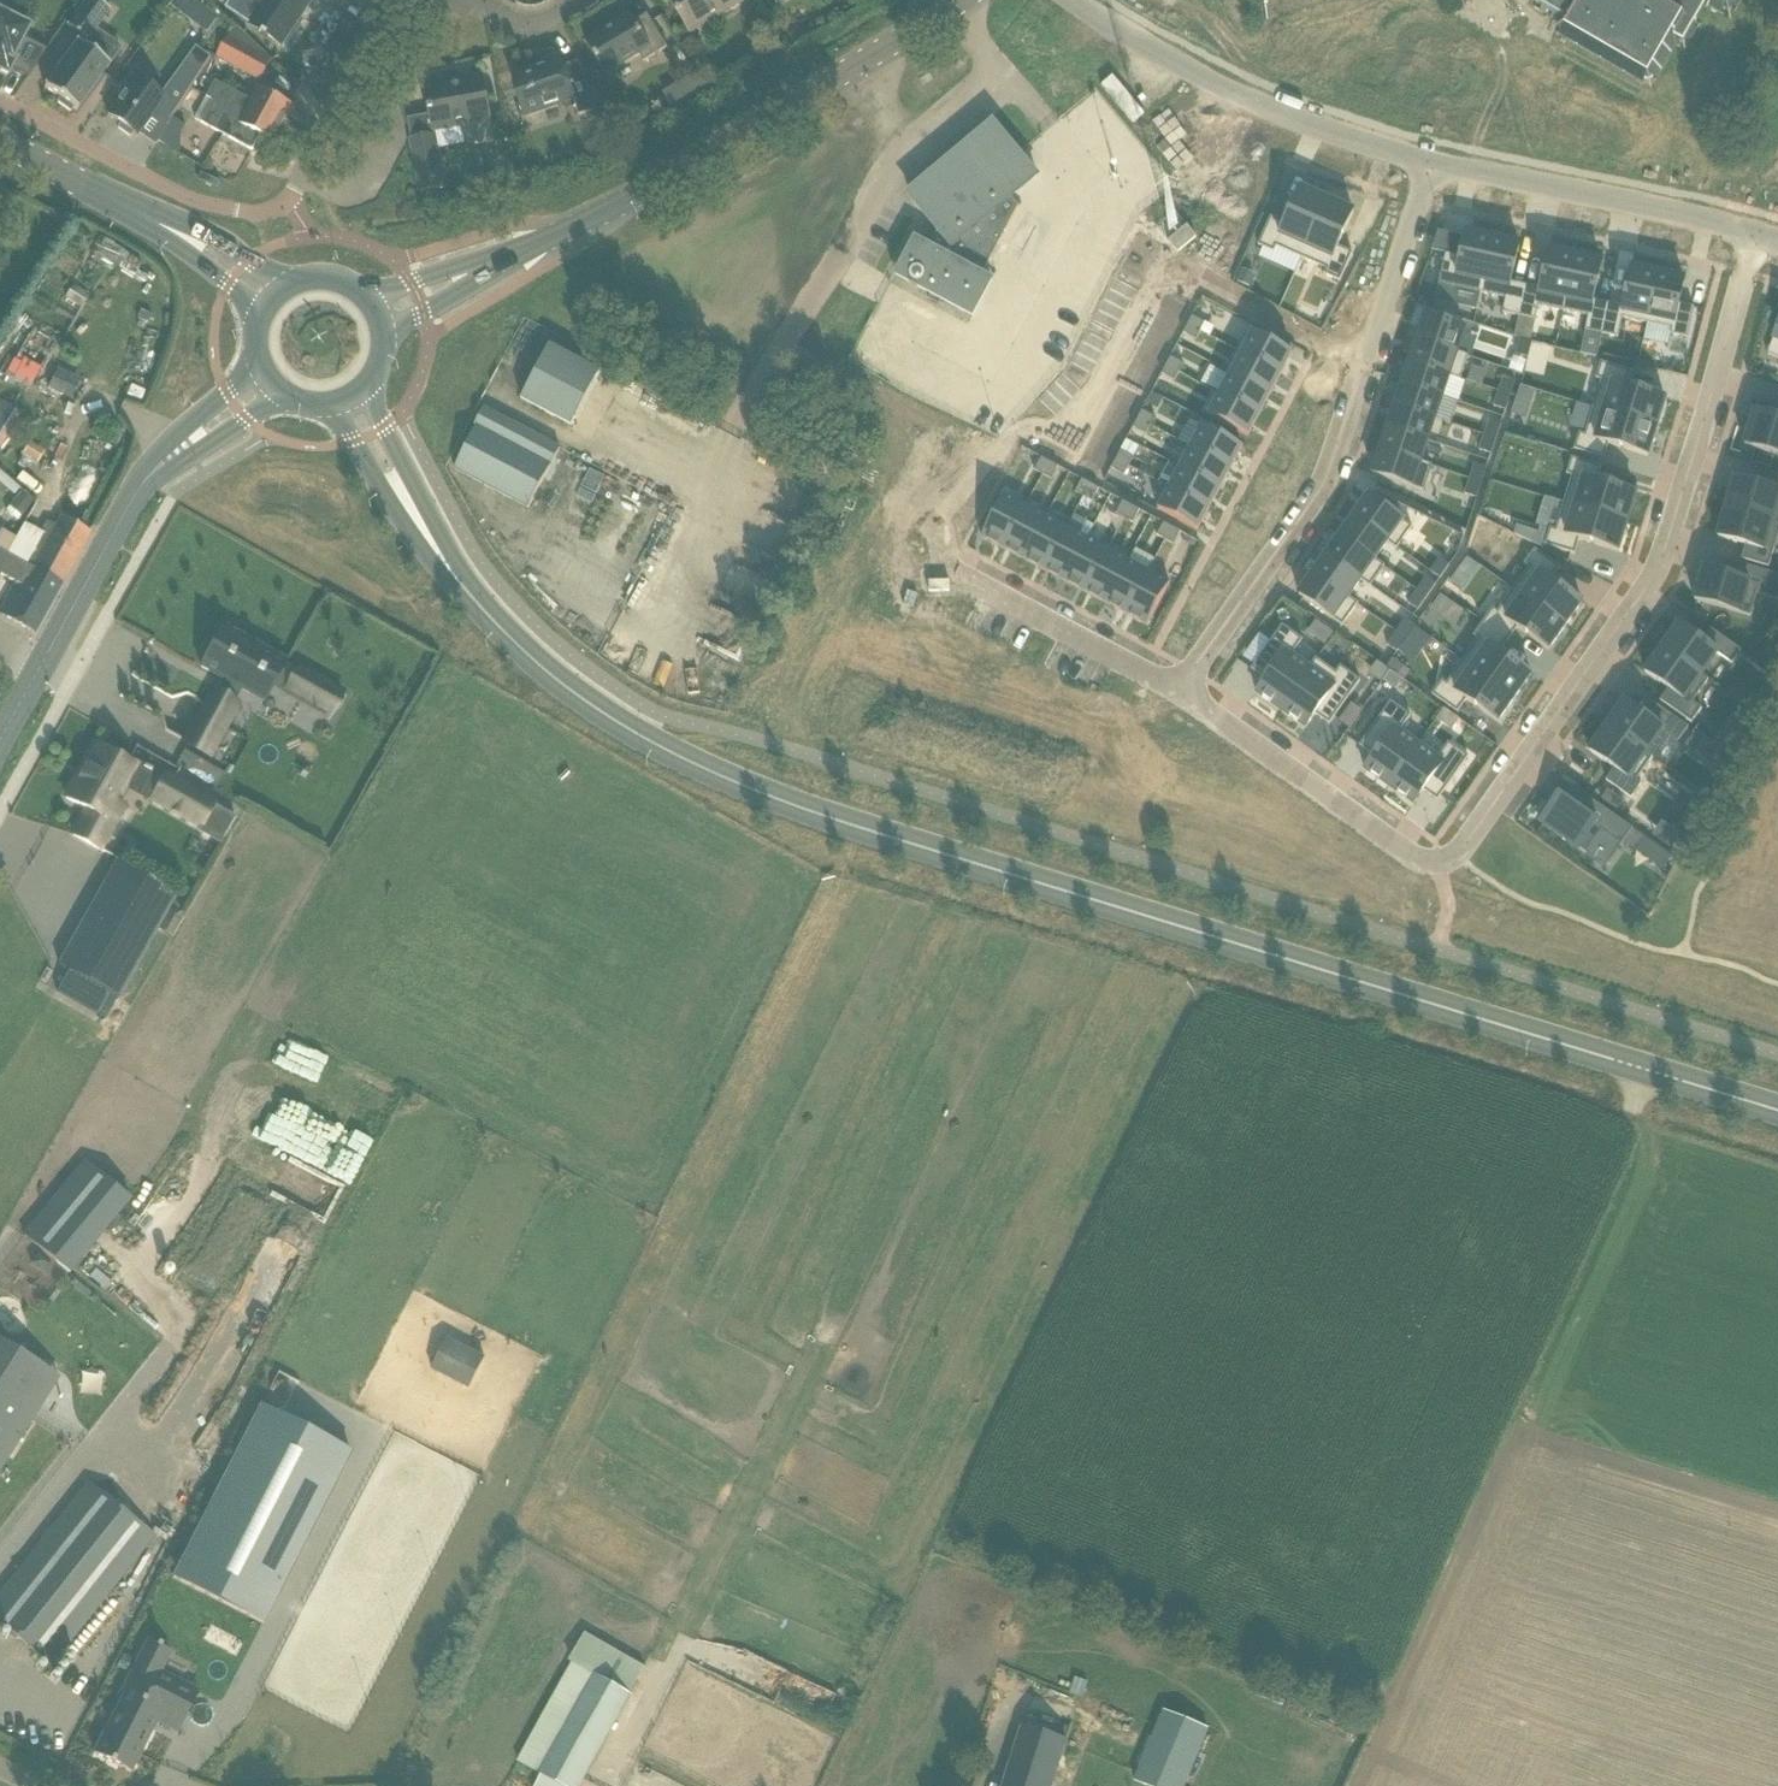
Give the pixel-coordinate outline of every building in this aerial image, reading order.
[(96,0),(86,0),(68,25),(67,25),(66,26),(88,42),(88,40),(109,11),(109,12),(110,10),(96,0)] [(206,37),(218,21),(188,0),(183,0),(173,13),(206,37)] [(227,12),(238,23),(244,29),(252,25),(264,34),(262,36),(267,39),(269,38),(282,47),(285,43),(288,45),(296,33),(294,32),(316,0),(236,0),(227,12)] [(743,0),(671,0),(691,34),(745,3),(743,0)] [(1686,51),(1702,24),(1692,18),(1701,3),(1732,20),(1743,0),(1534,0),(1536,1),(1533,8),(1553,20),(1548,30),(1651,90),(1663,69),(1677,46),(1686,51)] [(7,74),(10,68),(27,77),(45,50),(22,38),(28,28),(0,14),(0,70),(7,74)] [(764,14),(753,20),(762,36),(773,30),(764,14)] [(587,42),(599,63),(607,77),(642,57),(645,62),(669,49),(654,23),(642,31),(633,16),(587,42)] [(228,35),(215,57),(259,82),(272,60),(228,35)] [(58,70),(57,70),(56,72),(46,87),(45,86),(44,88),(60,99),(57,103),(70,112),(73,108),(76,111),(77,110),(77,109),(107,67),(108,67),(109,66),(77,43),(76,44),(64,61),(63,62),(63,63),(58,70)] [(122,96),(107,116),(120,125),(117,129),(129,137),(132,133),(136,136),(150,115),(167,126),(173,117),(212,58),(204,53),(197,48),(161,96),(158,93),(135,77),(134,78),(131,75),(118,93),(122,96)] [(517,89),(520,100),(526,117),(576,100),(581,116),(597,110),(596,106),(589,88),(581,62),(565,68),(563,61),(518,76),(522,87),(517,89)] [(431,91),(427,92),(427,94),(434,131),(458,127),(463,126),(464,129),(464,131),(466,133),(467,136),(469,138),(472,139),(474,141),(477,141),(479,141),(495,138),(491,121),(488,102),(483,78),(462,82),(463,87),(454,89),(453,84),(451,84),(451,87),(447,88),(446,83),(430,86),(431,91)] [(251,101),(216,82),(207,97),(195,119),(253,150),(261,136),(276,145),(296,108),(259,87),(251,101)] [(589,88),(596,106),(608,102),(598,85),(589,88)] [(167,126),(150,115),(136,136),(154,147),(158,142),(167,126)] [(167,126),(157,143),(180,157),(180,134),(186,125),(173,117),(167,126)] [(915,239),(896,276),(973,318),(994,281),(982,275),(1019,206),(1012,197),(1038,175),(998,128),(912,200),(938,231),(930,247),(915,239)] [(421,193),(444,189),(434,136),(411,140),(421,193)] [(1271,218),(1258,246),(1274,253),(1276,248),(1301,259),(1309,243),(1327,201),(1300,189),(1285,224),(1271,218)] [(1309,243),(1301,259),(1327,270),(1324,275),(1340,282),(1353,253),(1338,247),(1354,212),(1327,201),(1309,243)] [(1187,226),(1167,243),(1176,254),(1197,238),(1187,226)] [(1446,254),(1439,285),(1481,294),(1493,239),(1466,233),(1461,258),(1446,254)] [(1493,239),(1481,294),(1506,299),(1503,313),(1519,317),(1526,286),(1511,283),(1519,245),(1493,239)] [(1526,286),(1519,317),(1535,320),(1536,320),(1539,306),(1563,312),(1575,257),(1549,251),(1540,290),(1526,286)] [(1575,257),(1563,312),(1588,317),(1585,331),(1602,335),(1608,304),(1594,301),(1602,263),(1575,257)] [(1608,304),(1602,335),(1618,338),(1622,319),(1647,324),(1658,275),(1631,269),(1623,307),(1608,304)] [(1242,270),(1237,282),(1248,288),(1254,276),(1242,270)] [(1658,275),(1647,324),(1672,329),(1671,335),(1688,339),(1694,308),(1679,305),(1684,280),(1658,275)] [(88,295),(75,286),(68,297),(81,306),(88,295)] [(1192,316),(1188,325),(1201,332),(1205,323),(1192,316)] [(1426,316),(1417,341),(1457,354),(1457,353),(1465,329),(1426,316)] [(1188,325),(1183,334),(1196,341),(1201,332),(1188,325)] [(1253,332),(1242,353),(1281,374),(1293,353),(1253,332)] [(1521,340),(1517,356),(1528,358),(1532,344),(1532,343),(1521,340)] [(1417,341),(1410,362),(1450,376),(1449,377),(1460,380),(1468,356),(1457,353),(1457,354),(1417,341)] [(549,348),(522,402),(572,428),(600,374),(549,348)] [(8,374),(34,387),(45,366),(18,353),(8,374)] [(1242,353),(1231,374),(1270,395),(1281,374),(1242,353)] [(1171,357),(1166,366),(1179,373),(1184,364),(1171,357)] [(1410,362),(1403,385),(1443,398),(1449,377),(1450,376),(1410,362)] [(1601,381),(1592,408),(1657,428),(1666,399),(1626,387),(1631,372),(1601,363),(1596,379),(1601,381)] [(1166,366),(1162,374),(1175,381),(1179,373),(1166,366)] [(61,367),(53,387),(78,398),(86,378),(61,367)] [(1231,374),(1220,395),(1259,416),(1270,395),(1231,374)] [(1502,378),(1498,392),(1507,395),(1512,381),(1502,378)] [(1751,402),(1764,407),(1770,392),(1736,380),(1718,432),(1738,439),(1751,402)] [(1403,385),(1396,407),(1435,420),(1443,398),(1403,385)] [(1518,398),(1513,413),(1526,418),(1535,390),(1521,386),(1518,398)] [(0,399),(0,447),(1,448),(22,415),(13,409),(22,396),(8,387),(0,399)] [(1498,392),(1493,405),(1503,408),(1507,395),(1498,392)] [(1220,395),(1208,416),(1248,437),(1259,416),(1220,395)] [(1396,407),(1389,428),(1428,442),(1435,420),(1396,407)] [(560,449),(483,408),(475,425),(477,426),(454,469),(529,508),(560,449)] [(1579,433),(1574,450),(1604,459),(1609,445),(1648,457),(1657,428),(1592,408),(1584,435),(1579,433)] [(1142,411),(1137,419),(1150,426),(1155,418),(1142,411)] [(1745,445),(1777,455),(1777,417),(1777,418),(1754,412),(1745,445)] [(1137,419),(1133,428),(1146,435),(1150,426),(1137,419)] [(1488,422),(1483,435),(1493,438),(1497,425),(1488,422)] [(1203,426),(1191,448),(1231,469),(1242,448),(1203,426)] [(1389,428),(1381,450),(1421,463),(1421,462),(1428,442),(1389,428)] [(1483,435),(1479,449),(1488,452),(1493,438),(1483,435)] [(35,463),(41,452),(27,443),(21,454),(35,463)] [(1191,448),(1180,468),(1220,489),(1231,469),(1191,448)] [(1381,450),(1373,475),(1423,491),(1432,466),(1421,462),(1421,463),(1381,450)] [(1121,452),(1116,460),(1129,467),(1133,459),(1121,452)] [(1041,458),(1034,471),(1043,475),(1050,462),(1041,458)] [(1572,476),(1563,504),(1627,523),(1636,495),(1597,482),(1601,468),(1571,458),(1566,474),(1572,476)] [(1116,460),(1111,469),(1124,476),(1129,467),(1116,460)] [(1050,462),(1043,475),(1052,480),(1059,467),(1050,462)] [(1474,466),(1469,479),(1478,482),(1483,469),(1474,466)] [(1180,468),(1169,489),(1209,510),(1220,489),(1180,468)] [(1726,509),(1777,524),(1777,475),(1767,472),(1763,486),(1735,478),(1726,509)] [(1082,479),(1075,492),(1084,497),(1091,484),(1082,479)] [(1469,479),(1464,493),(1474,496),(1478,482),(1469,479)] [(1091,484),(1084,497),(1092,502),(1099,489),(1091,484)] [(1169,489),(1158,510),(1198,531),(1209,510),(1169,489)] [(20,515),(32,501),(20,491),(9,505),(20,515)] [(1005,496),(982,538),(1003,549),(1026,507),(1005,496)] [(1369,497),(1354,518),(1388,542),(1388,543),(1397,550),(1413,528),(1369,497)] [(1123,501),(1116,514),(1125,519),(1132,506),(1123,501)] [(1550,529),(1545,546),(1574,555),(1579,540),(1618,552),(1627,523),(1563,504),(1555,530),(1550,529)] [(1132,506),(1125,519),(1133,523),(1140,510),(1132,506)] [(1026,507),(1003,549),(1024,560),(1046,518),(1026,507)] [(1717,537),(1745,545),(1741,559),(1769,567),(1777,536),(1777,524),(1726,509),(1717,537)] [(25,562),(62,583),(90,532),(61,516),(55,526),(48,522),(25,562)] [(1046,518),(1024,560),(1044,571),(1067,529),(1046,518)] [(1354,518),(1341,537),(1374,560),(1375,561),(1376,560),(1388,543),(1388,542),(1354,518)] [(1164,523),(1157,536),(1166,541),(1173,528),(1164,523)] [(1173,528),(1166,541),(1174,545),(1181,532),(1173,528)] [(1518,528),(1515,536),(1526,541),(1529,531),(1518,528)] [(1067,529),(1044,571),(1065,582),(1087,540),(1067,529)] [(1341,537),(1327,556),(1362,580),(1361,581),(1370,588),(1385,567),(1376,560),(1375,561),(1374,560),(1341,537)] [(1087,540),(1065,582),(1085,593),(1108,551),(1087,540)] [(8,554),(0,550),(0,576),(1,574),(16,583),(0,612),(0,614),(34,633),(62,583),(25,562),(24,563),(8,554)] [(1529,567),(1513,590),(1565,627),(1582,603),(1551,581),(1560,568),(1534,550),(1525,564),(1529,567)] [(1108,551),(1085,593),(1106,604),(1128,562),(1108,551)] [(1327,556),(1314,575),(1348,599),(1349,598),(1361,581),(1362,580),(1327,556)] [(1440,559),(1430,572),(1440,579),(1449,566),(1440,559)] [(1128,562),(1106,604),(1126,615),(1149,573),(1128,562)] [(1694,600),(1751,617),(1757,594),(1777,600),(1777,576),(1757,569),(1734,563),(1730,576),(1704,569),(1694,600)] [(1149,573),(1126,615),(1147,626),(1170,584),(1149,573)] [(1457,573),(1451,582),(1462,590),(1469,581),(1457,573)] [(1314,575),(1299,596),(1343,627),(1358,605),(1349,598),(1348,599),(1314,575)] [(1426,578),(1417,591),(1422,595),(1427,598),(1436,585),(1426,578)] [(1493,609),(1483,623),(1509,641),(1517,629),(1549,650),(1565,627),(1513,590),(1498,612),(1493,609)] [(1417,591),(1408,604),(1418,611),(1427,598),(1422,595),(1417,591)] [(1441,595),(1433,607),(1442,614),(1451,602),(1441,595)] [(1406,620),(1396,633),(1406,640),(1415,627),(1406,620)] [(1317,621),(1309,633),(1325,644),(1333,632),(1317,621)] [(1479,640),(1463,662),(1514,699),(1531,675),(1500,653),(1509,641),(1483,623),(1474,636),(1479,640)] [(1679,624),(1662,648),(1701,676),(1702,675),(1717,654),(1732,664),(1741,651),(1711,629),(1703,641),(1679,624)] [(1283,626),(1252,670),(1266,680),(1257,694),(1281,711),(1310,669),(1291,656),(1302,640),(1283,626)] [(212,690),(183,743),(209,756),(238,704),(234,702),(242,688),(264,700),(272,687),(274,683),(286,690),(284,694),(329,719),(343,693),(298,669),(296,672),(284,665),(286,662),(223,627),(201,667),(227,681),(220,694),(212,690)] [(1406,640),(1399,650),(1414,661),(1430,638),(1415,627),(1406,640)] [(1396,633),(1387,646),(1397,653),(1399,650),(1406,640),(1396,633)] [(1662,648),(1645,673),(1668,689),(1660,701),(1692,723),(1702,709),(1693,702),(1709,680),(1703,676),(1703,677),(1662,648)] [(1317,660),(1281,711),(1306,728),(1315,715),(1329,725),(1360,681),(1340,667),(1336,673),(1317,660)] [(1392,660),(1386,668),(1390,671),(1403,680),(1409,672),(1392,660)] [(1442,681),(1432,696),(1457,714),(1467,700),(1498,722),(1514,699),(1463,662),(1447,685),(1442,681)] [(1390,671),(1383,681),(1396,690),(1403,680),(1390,671)] [(1624,702),(1607,726),(1653,758),(1666,768),(1682,746),(1677,743),(1688,728),(1657,706),(1648,718),(1624,702)] [(1390,703),(1360,746),(1374,756),(1365,770),(1389,787),(1418,746),(1400,732),(1411,717),(1390,703)] [(1352,704),(1340,721),(1350,728),(1362,710),(1352,704)] [(1444,709),(1437,719),(1453,730),(1460,720),(1444,709)] [(1607,726),(1589,751),(1614,769),(1606,781),(1631,799),(1641,784),(1636,781),(1653,758),(1607,726)] [(1714,742),(1703,757),(1722,770),(1730,754),(1714,742)] [(1418,746),(1389,787),(1414,805),(1423,791),(1438,801),(1469,757),(1448,743),(1437,759),(1418,746)] [(73,835),(94,847),(99,849),(124,803),(112,796),(130,764),(96,745),(66,798),(87,810),(73,835)] [(216,805),(219,800),(165,771),(148,802),(198,830),(197,832),(220,844),(235,816),(216,805)] [(1608,790),(1601,799),(1617,811),(1624,801),(1608,790)] [(1553,803),(1540,821),(1586,854),(1606,868),(1621,846),(1633,829),(1591,799),(1582,811),(1565,799),(1560,796),(1559,794),(1558,796),(1553,803)] [(1662,850),(1653,863),(1663,871),(1673,857),(1662,850)] [(177,893),(139,872),(118,860),(59,965),(68,970),(57,991),(97,1014),(109,993),(118,998),(177,893)] [(167,910),(158,927),(172,935),(182,918),(167,910)] [(82,1273),(139,1195),(86,1156),(29,1234),(82,1273)] [(447,1339),(432,1369),(470,1388),(485,1358),(447,1339)] [(11,1453),(32,1420),(12,1407),(39,1364),(0,1340),(0,1471),(11,1453)] [(261,1406),(173,1577),(263,1623),(350,1452),(261,1406)] [(66,1646),(153,1535),(87,1483),(0,1593),(0,1624),(51,1664),(66,1646)] [(122,1698),(93,1754),(130,1773),(156,1722),(177,1733),(186,1716),(199,1692),(177,1681),(160,1672),(170,1652),(148,1641),(138,1661),(137,1660),(119,1696),(122,1698)] [(519,1761),(542,1774),(564,1785),(580,1785),(631,1695),(573,1663),(519,1761)] [(1134,1781),(1147,1785),(1185,1785),(1208,1731),(1162,1713),(1152,1736),(1134,1781)] [(1068,1741),(1062,1739),(1062,1738),(1022,1725),(1003,1785),(1055,1785),(1068,1741)] [(535,1785),(564,1785),(542,1774),(537,1782),(535,1785)]
